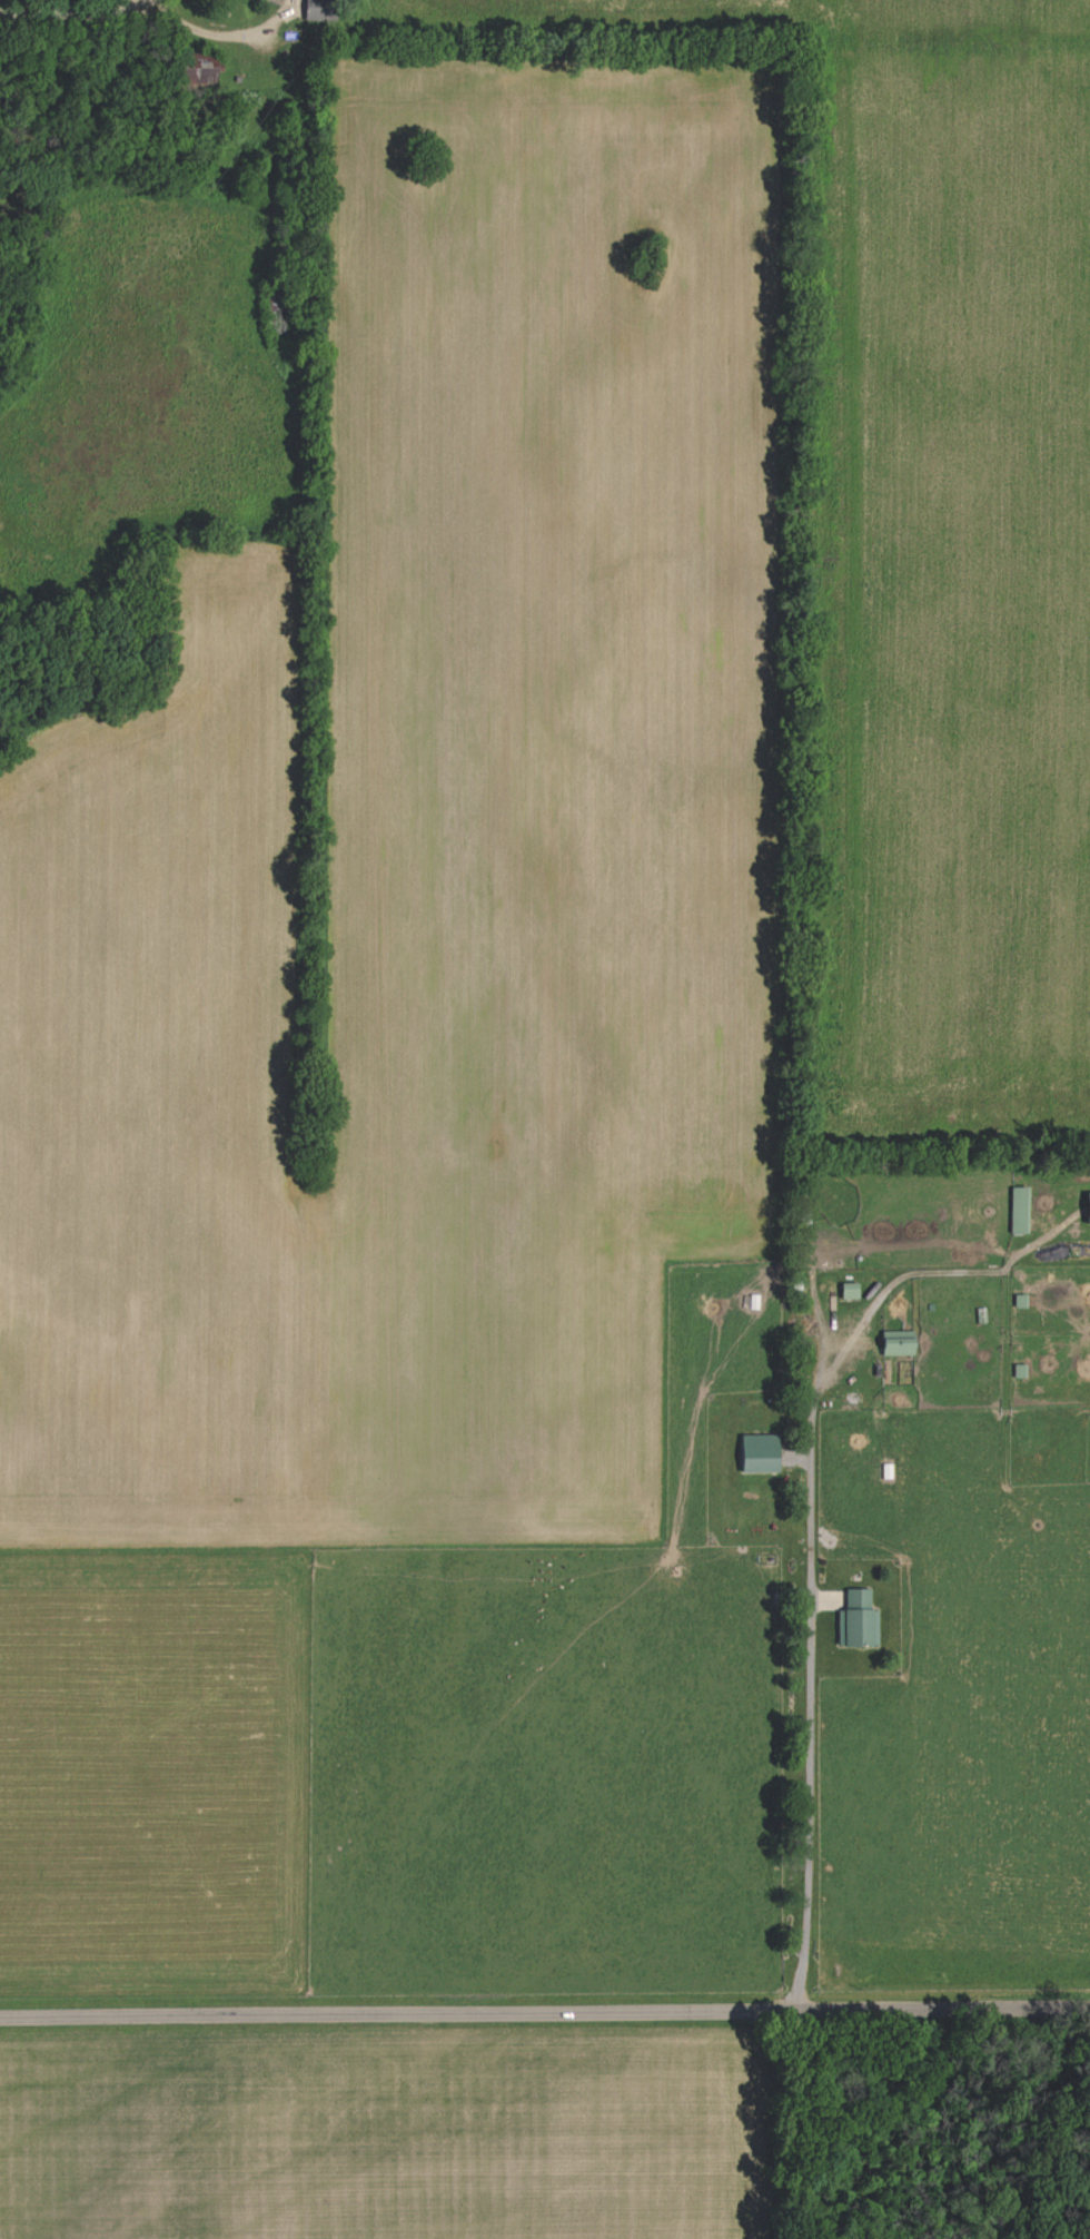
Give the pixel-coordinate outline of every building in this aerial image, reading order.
[(309,6),(308,21),(329,22),(330,7),(309,6)] [(1013,1235),(1031,1235),(1032,1189),(1014,1189),(1013,1235)] [(844,1301),(861,1301),(862,1285),(845,1284),(844,1301)] [(917,1333),(886,1333),(886,1358),(918,1358),(917,1333)] [(782,1474),(783,1436),(745,1436),(745,1474),(782,1474)] [(882,1612),(874,1612),(875,1591),(849,1590),(849,1612),(841,1612),(841,1648),(881,1649),(882,1612)]
